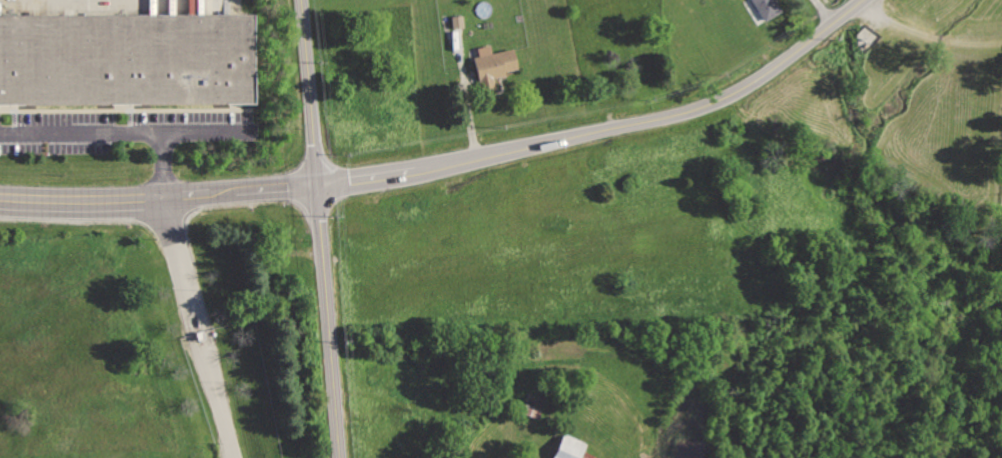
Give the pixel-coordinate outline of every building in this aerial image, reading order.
[(766,25),(787,11),(780,0),(750,0),(766,25)] [(255,105),(253,15),(0,19),(0,106),(255,105)] [(473,55),(481,92),(498,89),(496,77),(522,72),(516,46),(473,55)] [(584,451),(587,443),(564,433),(553,457),(600,457),(584,451)]
